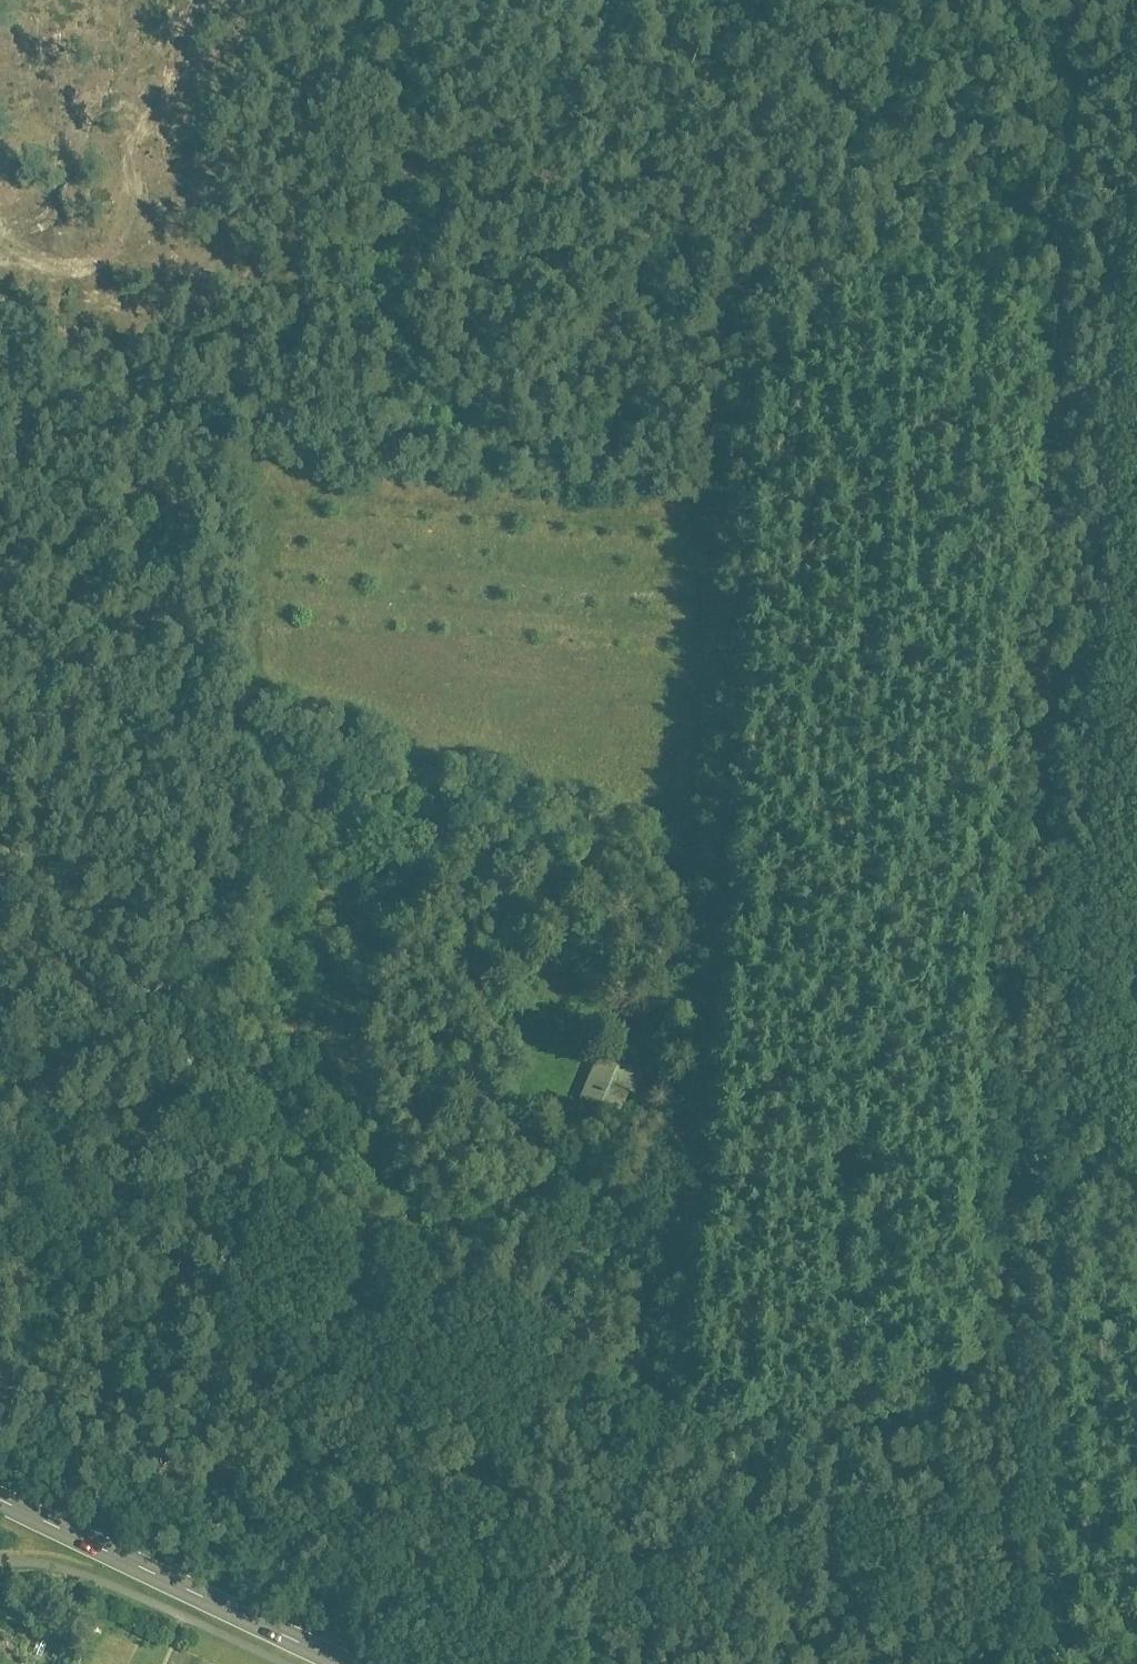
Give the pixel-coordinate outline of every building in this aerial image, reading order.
[(595,1059),(577,1104),(614,1119),(632,1074),(595,1059)]
